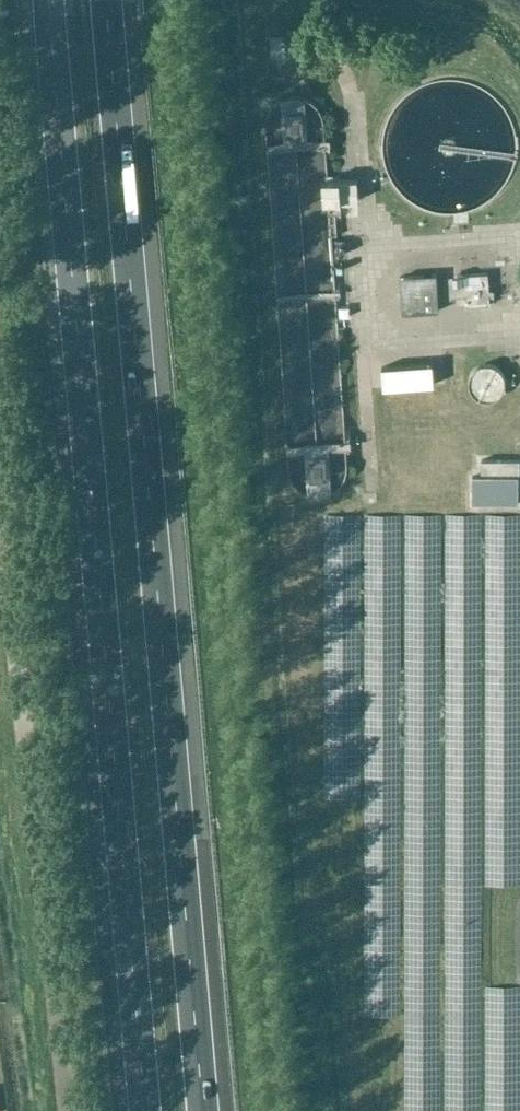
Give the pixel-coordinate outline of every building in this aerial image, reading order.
[(403,275),(407,309),(441,306),(438,272),(403,275)] [(488,273),(449,275),(451,294),(465,294),(466,305),(490,304),(488,273)] [(493,385),(486,359),(455,368),(462,394),(493,385)] [(433,363),(381,367),(382,388),(434,384),(433,363)] [(519,460),(482,460),(482,473),(519,473),(519,460)] [(518,477),(472,477),(472,503),(518,503),(518,477)]
